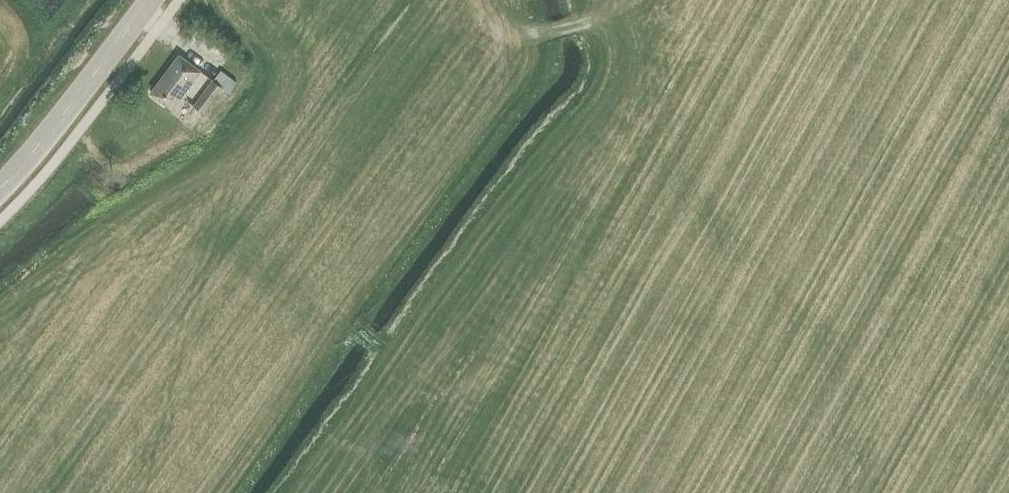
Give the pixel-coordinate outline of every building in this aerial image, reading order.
[(180,56),(151,93),(173,110),(202,72),(180,56)] [(221,70),(194,105),(204,112),(223,87),(230,92),(238,83),(228,75),(221,70)]
